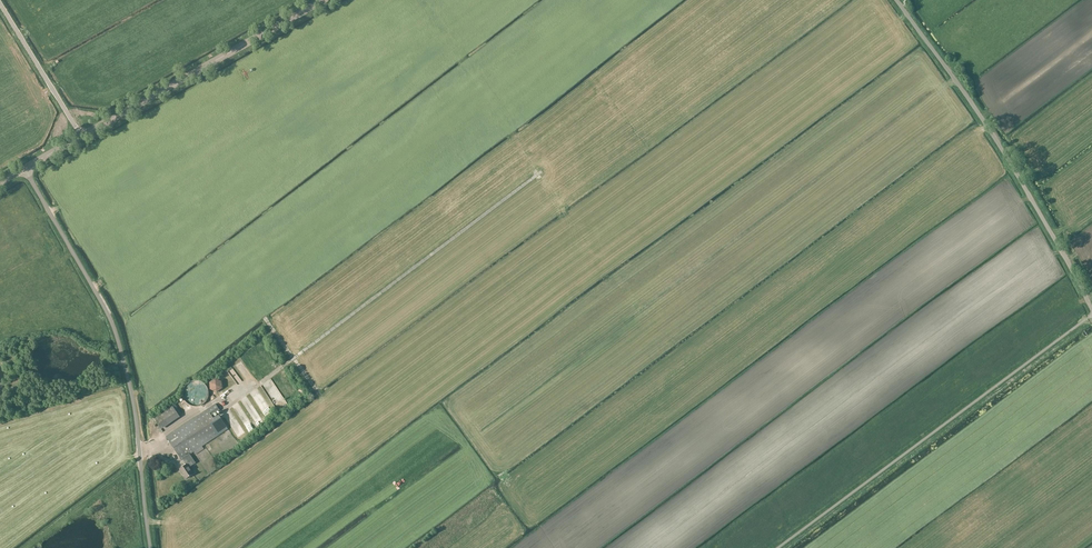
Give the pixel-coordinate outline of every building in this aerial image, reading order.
[(241,381),(243,384),(248,380),(249,382),(253,380),(245,369),(241,373),(245,378),(241,381)] [(215,379),(210,383),(211,390),(217,392),(222,389),(221,381),(215,379)] [(183,392),(183,393),(183,395),(183,396),(183,397),(183,398),(184,399),(184,400),(185,401),(186,402),(186,403),(187,403),(188,404),(189,405),(190,405),(191,406),(192,406),(193,406),(194,406),(196,406),(197,406),(198,406),(199,406),(200,406),(201,405),(202,405),(203,404),(204,403),(205,403),(205,402),(206,401),(207,400),(207,399),(208,398),(208,397),(208,396),(208,395),(209,393),(208,392),(208,391),(208,390),(208,389),(207,388),(207,387),(206,386),(205,385),(205,384),(204,384),(203,383),(202,382),(201,382),(200,381),(199,381),(198,381),(197,381),(196,380),(194,381),(193,381),(192,381),(191,381),(190,382),(189,382),(188,383),(187,384),(186,384),(186,385),(185,386),(184,387),(184,388),(183,389),(183,390),(183,391),(183,392)] [(175,404),(172,406),(154,419),(161,429),(179,416),(179,415),(181,414),(175,404)] [(213,419),(211,416),(220,410),(215,404),(207,410),(166,437),(182,460),(182,459),(186,465),(180,469),(186,479),(193,474),(189,468),(196,463),(190,454),(194,452),(196,455),(204,449),(202,446),(228,429),(218,415),(213,419)]
